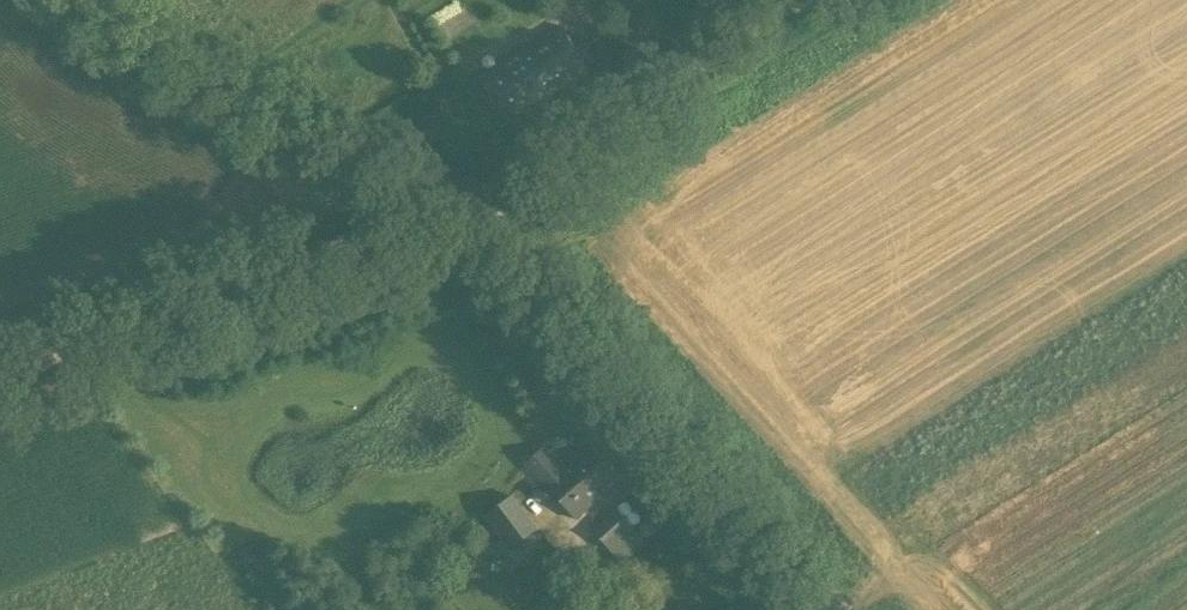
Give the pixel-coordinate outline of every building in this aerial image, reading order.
[(585,444),(558,468),(541,448),(524,464),(542,483),(575,520),(618,481),(585,444)] [(535,528),(511,495),(483,516),(501,541),(495,545),(512,567),(532,553),(521,538),(535,528)] [(621,564),(645,543),(616,509),(592,530),(621,564)]
